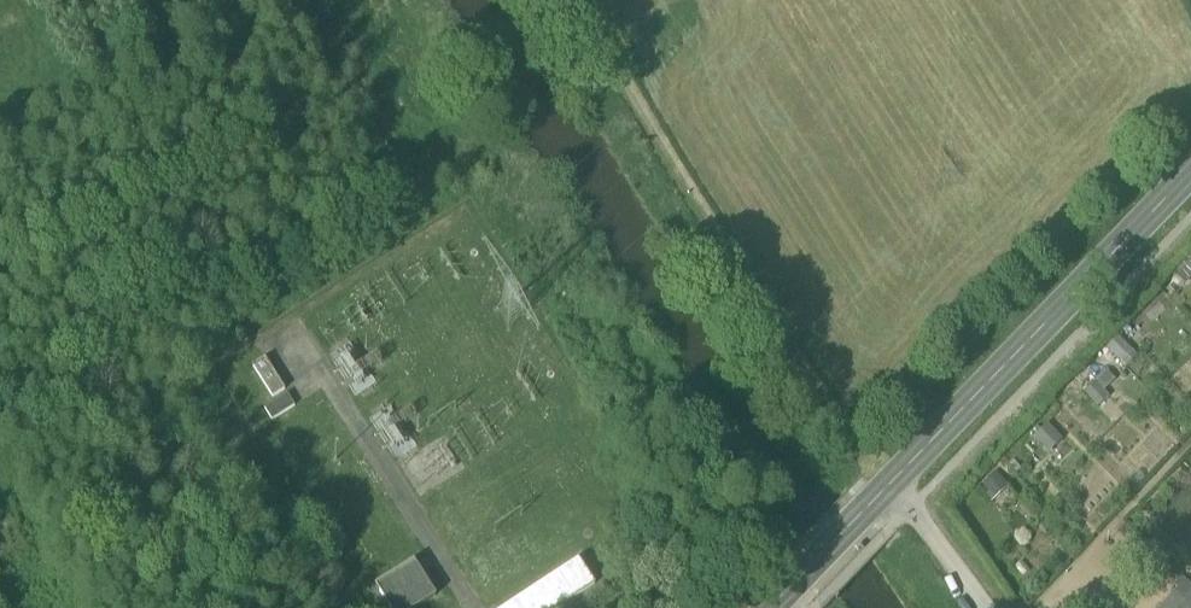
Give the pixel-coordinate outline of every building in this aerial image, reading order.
[(252,368),(272,401),(286,392),(266,359),(252,368)] [(266,410),(273,422),(296,407),(288,395),(266,410)] [(1036,437),(1049,453),(1065,439),(1051,423),(1036,437)] [(997,472),(981,488),(994,502),(1011,485),(997,472)] [(509,607),(563,607),(595,587),(579,562),(509,607)] [(415,564),(376,588),(389,607),(420,607),(436,598),(415,564)] [(1183,580),(1176,587),(1179,590),(1186,597),(1175,607),(1190,607),(1190,588),(1183,580)] [(1179,590),(1164,606),(1167,607),(1175,607),(1186,597),(1179,590)]
